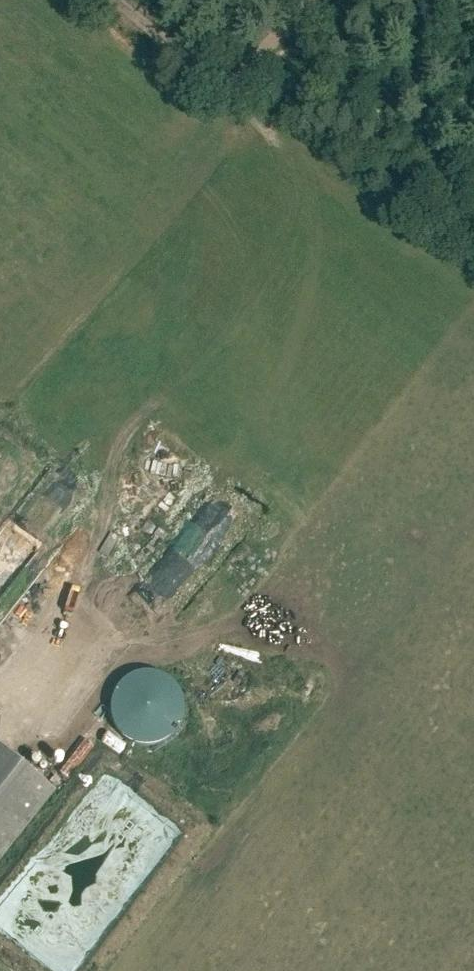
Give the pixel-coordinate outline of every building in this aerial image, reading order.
[(178,514),(183,524),(199,517),(195,507),(178,514)] [(167,692),(110,706),(114,724),(129,720),(133,736),(175,726),(167,692)] [(100,729),(95,738),(113,749),(118,740),(100,729)] [(74,730),(42,772),(54,782),(87,740),(74,730)] [(23,754),(34,758),(40,744),(29,739),(23,754)] [(53,791),(0,749),(0,857),(53,791)] [(32,762),(39,768),(51,756),(44,749),(32,762)] [(0,882),(0,930),(9,937),(17,926),(8,919),(17,907),(10,902),(18,892),(31,901),(32,897),(62,907),(50,922),(43,919),(37,939),(65,948),(71,931),(84,913),(100,918),(117,897),(121,885),(126,887),(159,846),(162,836),(170,825),(172,820),(109,770),(96,766),(83,783),(86,773),(0,882)]
